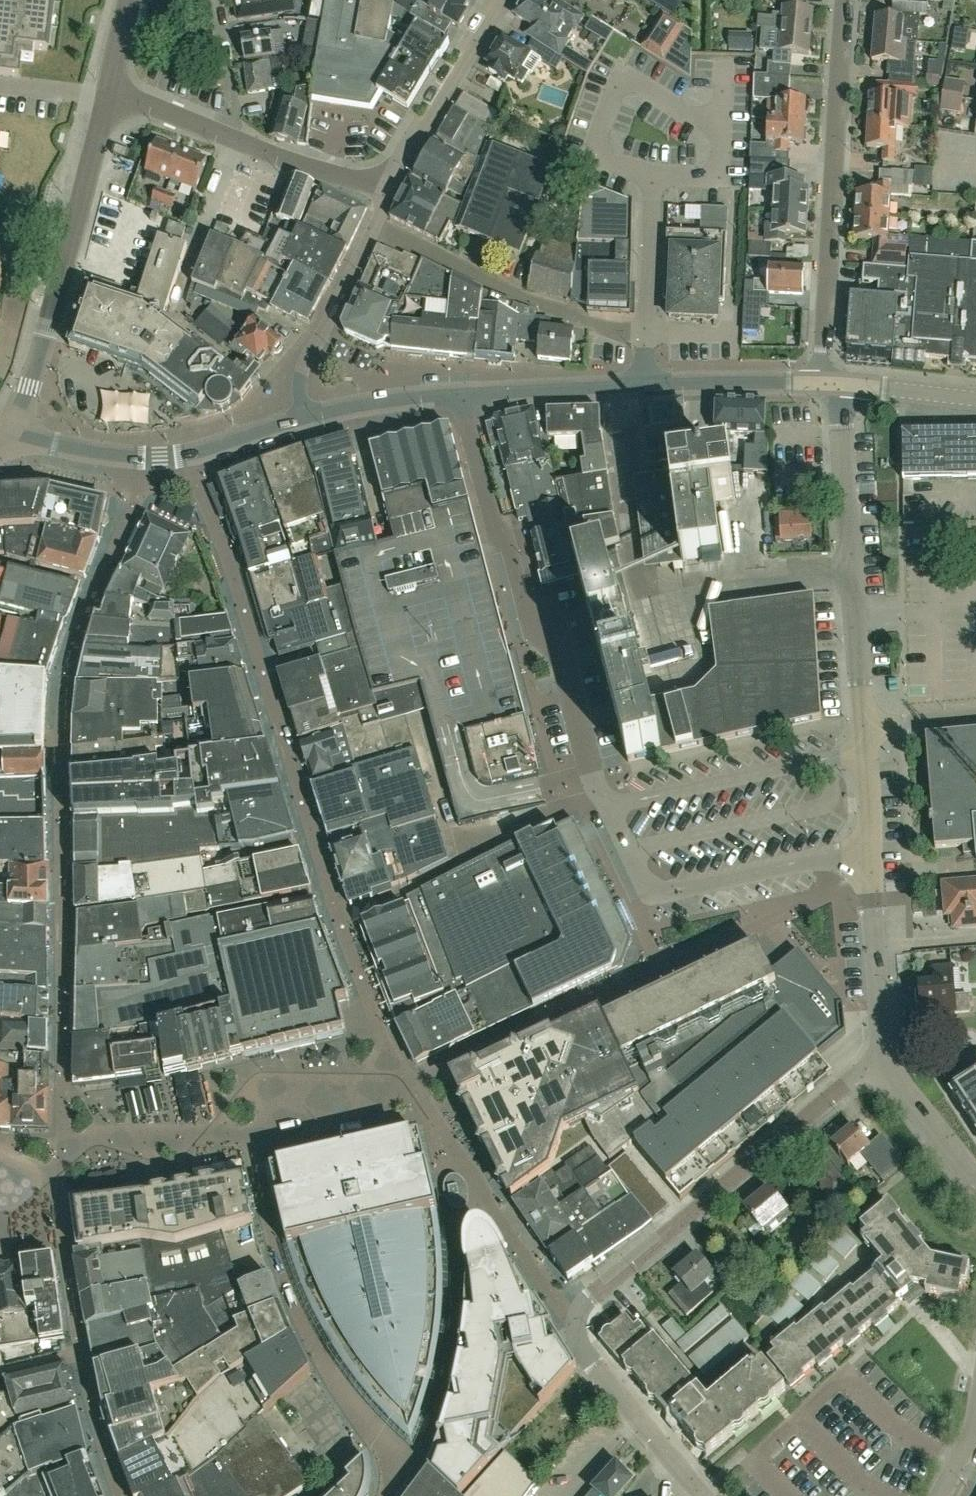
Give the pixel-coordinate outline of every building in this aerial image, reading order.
[(17,75),(19,59),(31,60),(33,48),(47,50),(53,0),(0,0),(0,73),(17,75)] [(293,0),(254,0),(236,3),(239,19),(294,11),(293,0)] [(318,50),(314,86),(307,145),(309,145),(315,96),(371,104),(378,91),(384,64),(387,46),(395,6),(388,2),(389,0),(327,0),(318,50)] [(413,15),(430,26),(438,14),(458,26),(465,15),(462,14),(468,3),(462,0),(422,0),(413,15)] [(515,14),(532,26),(526,34),(532,38),(531,39),(552,53),(556,47),(556,45),(564,43),(573,29),(572,21),(574,20),(577,15),(555,0),(552,0),(547,7),(537,0),(525,0),(515,14)] [(785,8),(784,8),(784,15),(773,14),(773,18),(759,17),(758,27),(775,29),(775,30),(783,31),(783,30),(810,32),(812,11),(802,10),(803,0),(786,0),(785,8)] [(895,6),(894,18),(877,16),(875,38),(916,41),(917,28),(918,28),(919,14),(925,14),(926,0),(895,0),(895,6)] [(693,31),(685,26),(664,13),(643,47),(663,60),(691,78),(692,55),(693,31)] [(417,23),(404,46),(436,65),(441,57),(442,58),(451,44),(417,23)] [(791,78),(792,53),(809,55),(810,32),(783,30),(783,31),(775,30),(774,50),(775,50),(774,63),(755,62),(755,76),(791,78)] [(283,31),(272,32),(242,36),(245,59),(275,54),(274,46),(286,44),(283,31)] [(756,35),(734,35),(735,51),(756,50),(756,35)] [(532,74),(541,59),(502,36),(487,61),(490,63),(486,68),(506,80),(509,75),(523,83),(529,72),(532,74)] [(915,63),(916,41),(875,38),(873,60),(890,61),(889,74),(890,74),(890,84),(917,85),(918,63),(915,63)] [(422,87),(436,65),(404,46),(400,53),(387,46),(384,64),(422,87)] [(272,60),(262,61),(245,64),(249,93),(262,91),(276,88),(272,60)] [(585,83),(591,69),(571,61),(565,74),(585,83)] [(409,110),(422,87),(384,64),(378,91),(409,110)] [(807,100),(790,99),(791,78),(755,76),(755,77),(756,77),(754,100),(770,101),(769,120),(805,122),(807,100)] [(916,100),(917,85),(890,84),(889,96),(871,95),(869,125),(898,127),(912,128),(913,100),(916,100)] [(307,145),(314,86),(297,89),(294,105),(282,102),(272,137),(298,144),(307,145)] [(481,161),(499,111),(465,92),(455,107),(436,140),(466,158),(468,154),(481,161)] [(804,143),(805,122),(769,120),(768,141),(767,141),(767,144),(751,144),(751,159),(782,160),(790,161),(791,152),(789,152),(790,142),(804,143)] [(896,161),(898,127),(869,125),(868,148),(885,149),(885,160),(896,161)] [(172,180),(183,149),(158,140),(146,171),(172,180)] [(467,185),(481,161),(468,154),(466,158),(436,140),(415,175),(446,193),(449,188),(466,198),(470,187),(467,185)] [(208,158),(183,149),(172,180),(197,189),(208,158)] [(520,255),(551,173),(487,149),(465,205),(457,227),(457,228),(520,255)] [(808,212),(809,189),(804,188),(805,179),(789,178),(790,161),(782,160),(751,159),(751,179),(776,180),(774,210),(808,212)] [(890,217),(891,194),(913,196),(914,171),(880,170),(879,183),(878,183),(877,193),(857,192),(856,215),(890,217)] [(299,225),(315,184),(294,176),(277,217),(299,225)] [(391,216),(442,242),(451,224),(457,227),(465,205),(411,177),(391,216)] [(366,209),(344,198),(322,187),(308,216),(318,221),(313,234),(325,240),(346,249),(366,209)] [(631,246),(631,242),(632,206),(633,206),(633,205),(586,187),(579,245),(591,245),(589,307),(629,308),(631,246)] [(160,213),(167,192),(157,188),(152,201),(149,210),(160,213)] [(177,196),(167,192),(160,213),(163,214),(165,210),(167,210),(169,207),(172,208),(177,196)] [(728,208),(702,207),(701,224),(728,225),(728,208)] [(807,235),(808,212),(774,210),(773,224),(768,223),(767,242),(750,241),(749,256),(771,257),(772,242),(786,243),(787,234),(807,235)] [(888,246),(890,217),(856,215),(855,238),(874,239),(873,265),(906,268),(908,248),(888,246)] [(181,241),(185,229),(169,224),(165,236),(181,241)] [(329,285),(346,249),(325,240),(313,234),(300,228),(284,261),(295,267),(329,285)] [(282,259),(294,234),(283,229),(276,243),(259,235),(254,246),(282,259)] [(725,301),(728,242),(728,233),(668,230),(665,299),(671,299),(670,316),(718,318),(719,301),(725,301)] [(188,245),(177,242),(159,236),(141,292),(133,290),(129,301),(119,298),(122,287),(92,278),(89,288),(88,287),(69,345),(84,350),(86,345),(149,366),(202,407),(208,399),(212,402),(212,403),(213,405),(214,407),(215,408),(217,410),(221,412),(223,412),(226,411),(228,410),(230,409),(231,407),(232,405),(233,404),(233,403),(233,401),(233,400),(236,396),(240,399),(250,385),(164,319),(188,245)] [(243,302),(263,264),(265,259),(235,244),(234,245),(212,236),(193,282),(192,285),(215,295),(217,291),(243,302)] [(973,245),(973,242),(911,237),(910,257),(912,257),(911,271),(867,268),(866,283),(882,285),(881,300),(855,298),(851,350),(896,354),(895,365),(928,368),(928,358),(954,361),(954,366),(965,367),(966,362),(975,363),(975,245),(973,245)] [(572,300),(579,248),(547,240),(543,255),(538,254),(529,288),(572,300)] [(404,306),(421,267),(416,265),(419,259),(405,253),(404,256),(379,245),(360,288),(401,305),(404,306)] [(478,350),(485,290),(424,261),(421,267),(404,306),(401,305),(395,320),(397,321),(387,345),(394,346),(394,349),(467,356),(468,349),(478,350)] [(309,324),(329,285),(295,267),(289,278),(263,264),(243,302),(267,312),(271,305),(274,307),(272,311),(292,322),(295,316),(309,324)] [(770,281),(755,280),(755,290),(745,290),(744,305),(769,306),(770,292),(803,294),(805,268),(771,266),(770,281)] [(395,320),(401,305),(360,288),(344,326),(347,334),(379,348),(385,345),(387,345),(397,321),(395,320)] [(517,339),(520,316),(523,306),(485,290),(478,350),(478,357),(515,361),(517,339)] [(534,340),(537,318),(537,317),(537,311),(523,306),(520,316),(517,339),(534,340)] [(285,341),(262,322),(253,314),(235,335),(206,312),(196,325),(222,347),(225,344),(232,350),(233,349),(244,358),(242,360),(255,371),(270,352),(273,355),(285,341)] [(537,317),(537,318),(534,340),(541,341),(539,358),(571,361),(574,331),(550,329),(551,318),(537,317)] [(740,434),(742,401),(719,400),(717,433),(740,434)] [(673,438),(685,438),(684,401),(650,402),(646,409),(647,440),(648,440),(649,453),(674,452),(673,438)] [(768,403),(742,401),(740,434),(755,435),(754,447),(745,446),(744,472),(745,472),(768,473),(768,461),(769,433),(766,433),(768,403)] [(495,422),(488,424),(494,448),(498,447),(517,513),(519,521),(527,519),(531,535),(569,526),(558,484),(557,484),(557,483),(548,446),(548,439),(548,429),(544,429),(539,430),(533,408),(497,417),(495,422)] [(601,408),(548,411),(548,429),(548,439),(582,438),(586,463),(582,463),(584,479),(596,477),(609,475),(610,475),(609,466),(604,435),(602,435),(601,408)] [(378,544),(337,554),(335,554),(357,633),(362,649),(375,694),(398,688),(410,685),(422,682),(429,709),(461,824),(548,802),(526,720),(528,719),(500,612),(450,426),(371,447),(395,540),(378,544)] [(975,479),(975,432),(904,433),(905,481),(975,479)] [(351,436),(328,443),(307,450),(315,471),(317,471),(337,554),(378,544),(362,473),(351,436)] [(687,472),(671,474),(682,564),(723,559),(715,501),(737,498),(735,484),(745,483),(745,472),(744,472),(734,471),(733,467),(715,469),(712,444),(688,447),(691,472),(687,472)] [(305,451),(262,464),(261,464),(292,548),(297,565),(335,554),(321,499),(305,451)] [(685,459),(661,462),(663,475),(671,474),(687,472),(685,459)] [(286,545),(287,544),(260,465),(220,481),(221,485),(216,486),(227,517),(232,515),(241,541),(263,616),(303,604),(286,545)] [(663,475),(650,477),(661,567),(682,564),(671,474),(663,475)] [(584,479),(558,484),(569,526),(579,567),(582,579),(580,579),(581,583),(609,688),(629,762),(730,740),(720,670),(697,693),(650,703),(643,675),(653,672),(649,655),(638,658),(635,646),(642,644),(636,619),(628,621),(620,590),(616,591),(605,549),(622,545),(616,521),(610,485),(609,475),(596,477),(584,479)] [(7,554),(7,557),(85,576),(98,540),(107,502),(52,489),(0,492),(0,554),(7,554)] [(147,517),(122,570),(137,578),(133,590),(159,602),(159,604),(191,537),(147,517)] [(785,542),(812,540),(810,522),(800,523),(800,517),(783,518),(784,528),(778,529),(779,541),(784,540),(785,542)] [(569,526),(531,535),(541,576),(539,577),(542,589),(544,589),(580,579),(582,579),(579,567),(569,526)] [(12,570),(13,566),(7,565),(6,567),(0,565),(0,609),(5,610),(65,624),(78,586),(12,570)] [(137,578),(122,570),(107,600),(135,603),(154,610),(153,614),(150,622),(167,623),(176,624),(177,645),(183,645),(182,637),(180,623),(180,621),(188,621),(194,620),(192,607),(156,612),(159,604),(159,602),(133,590),(137,578)] [(816,596),(732,608),(738,670),(820,667),(816,596)] [(167,645),(167,623),(150,622),(153,614),(154,610),(135,603),(107,600),(102,617),(97,617),(87,649),(130,653),(131,637),(131,630),(136,631),(136,644),(167,645)] [(59,643),(65,624),(5,610),(0,609),(0,643),(7,644),(0,668),(0,675),(47,677),(48,677),(52,667),(51,667),(59,643)] [(195,620),(194,620),(188,621),(180,621),(180,623),(182,637),(190,636),(190,626),(195,625),(197,633),(194,633),(195,638),(187,639),(188,645),(199,644),(233,639),(226,616),(195,620)] [(235,642),(177,649),(182,682),(190,680),(244,673),(243,667),(235,642)] [(182,683),(182,682),(177,649),(154,653),(152,655),(130,653),(87,649),(80,684),(79,684),(79,685),(159,685),(182,683)] [(375,694),(362,649),(322,661),(280,673),(292,712),(294,712),(354,694),(363,725),(381,719),(389,717),(391,721),(407,717),(407,716),(405,716),(398,688),(375,694)] [(657,657),(658,670),(689,668),(688,654),(657,657)] [(738,670),(720,670),(730,740),(823,719),(820,667),(738,670)] [(245,676),(244,673),(190,680),(194,709),(159,713),(159,729),(187,726),(192,757),(266,747),(245,676)] [(45,752),(45,735),(47,677),(0,675),(0,754),(45,752)] [(194,709),(190,680),(182,682),(182,683),(159,685),(79,685),(75,720),(74,750),(127,747),(159,742),(159,729),(159,713),(194,709)] [(422,682),(410,685),(417,712),(429,709),(422,682)] [(417,712),(410,685),(398,688),(405,716),(407,716),(417,712)] [(354,694),(294,712),(302,740),(345,726),(357,769),(393,759),(386,735),(383,724),(391,721),(389,717),(381,719),(363,725),(354,694)] [(386,735),(410,728),(407,717),(383,724),(386,735)] [(193,761),(192,757),(187,726),(159,729),(159,742),(127,747),(74,750),(74,775),(128,770),(128,771),(165,767),(165,765),(193,761)] [(393,759),(418,752),(410,728),(386,735),(393,759)] [(927,737),(937,849),(965,847),(965,856),(975,855),(975,733),(927,737)] [(309,766),(314,783),(354,770),(351,759),(342,761),(334,734),(301,744),(308,767),(309,766)] [(282,791),(275,771),(267,747),(266,747),(192,757),(193,761),(195,781),(198,807),(215,804),(226,803),(262,795),(282,791)] [(45,752),(0,754),(0,780),(44,778),(45,752)] [(448,855),(418,752),(393,759),(357,769),(354,770),(314,783),(317,795),(354,785),(360,804),(321,815),(327,836),(329,836),(334,852),(333,852),(344,886),(350,905),(378,895),(392,890),(390,885),(450,859),(448,855)] [(198,807),(195,781),(193,761),(165,765),(165,767),(128,771),(128,770),(74,775),(76,819),(140,815),(175,811),(198,807)] [(44,778),(0,780),(0,824),(46,824),(44,778)] [(354,785),(317,795),(316,796),(321,815),(360,804),(354,785)] [(296,837),(282,791),(262,795),(226,803),(215,804),(220,849),(255,848),(296,837)] [(220,849),(215,804),(198,807),(175,811),(140,815),(76,819),(77,871),(134,867),(202,857),(201,850),(220,849)] [(575,817),(557,826),(535,837),(534,833),(422,891),(441,941),(457,983),(463,981),(467,990),(456,995),(455,998),(473,1036),(484,1031),(511,1018),(532,1008),(612,970),(623,965),(632,940),(575,817)] [(46,824),(0,824),(0,866),(13,865),(47,865),(46,824)] [(313,891),(306,869),(300,851),(204,871),(207,891),(211,911),(262,901),(263,900),(313,891)] [(207,891),(204,871),(202,857),(134,867),(77,871),(78,910),(138,901),(138,902),(207,891)] [(47,865),(13,865),(0,866),(0,890),(50,890),(50,865),(47,865)] [(975,926),(975,882),(946,885),(948,915),(955,915),(957,928),(975,926)] [(50,890),(0,890),(0,910),(48,910),(49,910),(50,890)] [(187,915),(211,911),(207,891),(138,902),(139,908),(80,916),(79,953),(144,946),(143,940),(142,934),(148,927),(187,918),(187,915)] [(457,983),(441,941),(422,891),(408,898),(410,904),(360,923),(395,1015),(397,1021),(420,1012),(417,1006),(427,1002),(427,1003),(452,994),(451,993),(455,991),(456,995),(467,990),(463,981),(457,983)] [(313,901),(262,911),(219,920),(223,945),(322,923),(313,901)] [(48,910),(0,910),(0,987),(48,991),(48,910)] [(223,945),(219,920),(218,918),(212,920),(211,917),(171,926),(178,956),(223,945)] [(349,998),(322,923),(223,945),(178,956),(150,963),(153,987),(78,993),(76,1037),(101,1034),(126,1031),(151,1027),(161,1026),(177,1022),(233,1007),(244,1054),(345,1030),(338,1001),(349,998)] [(153,987),(150,963),(178,956),(171,926),(149,932),(150,938),(143,940),(144,946),(79,953),(78,993),(153,987)] [(758,947),(604,1020),(645,1102),(659,1123),(635,1141),(637,1148),(681,1200),(832,1074),(818,1057),(846,1033),(844,1012),(844,1006),(828,1008),(795,970),(777,985),(758,947)] [(920,984),(920,988),(916,991),(917,1004),(922,1006),(923,1009),(939,1008),(939,1014),(971,1011),(969,995),(955,996),(953,967),(935,969),(937,982),(920,984)] [(48,991),(0,987),(0,1018),(50,1021),(50,992),(48,991)] [(473,1036),(455,998),(437,1006),(437,1008),(400,1025),(418,1064),(441,1053),(457,1046),(456,1044),(473,1036)] [(244,1054),(233,1007),(177,1022),(187,1069),(233,1057),(244,1054)] [(600,1011),(456,1081),(471,1112),(492,1157),(512,1198),(521,1192),(532,1185),(552,1170),(551,1169),(564,1130),(585,1120),(594,1139),(610,1159),(635,1141),(659,1123),(645,1102),(604,1020),(600,1011)] [(187,1069),(177,1022),(161,1026),(151,1027),(154,1048),(159,1047),(159,1048),(163,1048),(166,1073),(187,1069)] [(1,1023),(0,1023),(0,1052),(48,1054),(50,1025),(1,1023)] [(117,1080),(114,1053),(136,1050),(154,1048),(151,1027),(126,1031),(126,1035),(112,1036),(77,1040),(76,1083),(76,1084),(117,1080)] [(162,1073),(159,1048),(159,1047),(154,1048),(136,1050),(114,1053),(117,1080),(139,1077),(162,1073)] [(382,1054),(244,1087),(262,1164),(280,1242),(286,1269),(302,1341),(399,1483),(424,1463),(426,1465),(461,1495),(470,1495),(486,1477),(509,1449),(532,1421),(578,1366),(501,1242),(479,1207),(472,1178),(383,1054),(382,1054)] [(15,1056),(0,1056),(0,1129),(13,1129),(15,1056)] [(49,1058),(15,1056),(13,1129),(48,1131),(49,1086),(49,1058)] [(952,1091),(975,1128),(975,1076),(952,1091)] [(861,1157),(881,1181),(903,1163),(882,1138),(870,1148),(854,1128),(832,1145),(849,1166),(861,1157)] [(525,1197),(515,1204),(532,1229),(610,1173),(591,1147),(565,1164),(568,1167),(555,1175),(552,1170),(532,1185),(521,1192),(525,1197)] [(805,1168),(823,1189),(833,1201),(850,1187),(839,1173),(823,1153),(805,1168)] [(610,1173),(532,1229),(541,1242),(547,1250),(551,1247),(554,1254),(584,1232),(583,1230),(629,1198),(612,1173),(610,1174),(610,1173)] [(216,1206),(250,1198),(245,1175),(149,1194),(74,1205),(80,1251),(143,1240),(179,1245),(223,1232),(216,1206)] [(772,1231),(795,1212),(787,1203),(785,1205),(771,1188),(747,1208),(765,1229),(769,1226),(772,1231)] [(554,1254),(551,1256),(568,1281),(626,1242),(654,1222),(632,1196),(629,1198),(583,1230),(584,1232),(554,1254)] [(254,1222),(250,1198),(216,1206),(223,1232),(254,1222)] [(887,1314),(900,1303),(904,1308),(924,1292),(926,1292),(960,1299),(964,1282),(962,1281),(965,1265),(933,1258),(920,1242),(899,1217),(896,1220),(886,1207),(862,1227),(874,1242),(893,1264),(853,1298),(851,1296),(825,1318),(824,1316),(798,1338),(796,1336),(769,1358),(789,1382),(801,1371),(803,1374),(829,1352),(831,1354),(857,1332),(859,1334),(885,1312),(887,1314)] [(835,1247),(852,1262),(866,1246),(849,1231),(835,1247)] [(208,1281),(236,1275),(223,1232),(179,1245),(143,1240),(80,1251),(75,1252),(77,1261),(83,1298),(149,1285),(208,1281)] [(28,1260),(20,1261),(29,1310),(37,1309),(42,1341),(67,1337),(56,1256),(52,1257),(51,1251),(27,1254),(28,1260)] [(818,1268),(832,1282),(847,1267),(832,1253),(818,1268)] [(709,1286),(718,1278),(721,1282),(730,1275),(718,1260),(709,1268),(699,1256),(677,1274),(685,1283),(672,1295),(689,1315),(715,1293),(709,1286)] [(20,1261),(0,1265),(0,1348),(42,1341),(37,1309),(29,1310),(20,1261)] [(812,1272),(794,1289),(810,1306),(828,1289),(812,1272)] [(175,1330),(241,1289),(236,1275),(208,1281),(149,1285),(83,1298),(89,1329),(90,1329),(150,1312),(156,1336),(175,1330)] [(236,1322),(282,1307),(271,1276),(247,1285),(241,1289),(175,1330),(156,1336),(159,1350),(174,1374),(240,1333),(236,1322)] [(783,1327),(806,1306),(794,1293),(771,1314),(783,1327)] [(678,1344),(685,1353),(730,1315),(722,1306),(678,1344)] [(195,1405),(222,1379),(231,1373),(262,1354),(289,1338),(293,1335),(282,1307),(236,1322),(240,1333),(174,1374),(159,1350),(97,1368),(96,1368),(104,1408),(112,1436),(121,1461),(171,1436),(195,1405)] [(159,1350),(156,1336),(150,1312),(90,1329),(97,1368),(159,1350)] [(708,1455),(786,1389),(764,1363),(708,1410),(695,1395),(696,1394),(651,1341),(648,1343),(626,1317),(601,1338),(623,1366),(625,1364),(668,1416),(672,1413),(708,1455)] [(690,1358),(705,1375),(749,1338),(735,1320),(690,1358)] [(218,1458),(250,1428),(262,1416),(310,1371),(293,1335),(289,1338),(262,1354),(231,1373),(222,1379),(195,1405),(171,1436),(121,1461),(134,1495),(153,1495),(187,1480),(218,1458)] [(77,1401),(68,1363),(67,1360),(8,1375),(5,1376),(9,1392),(0,1394),(0,1432),(19,1415),(77,1401)] [(808,1404),(822,1397),(810,1372),(796,1378),(808,1404)] [(46,1471),(26,1479),(31,1475),(89,1451),(79,1409),(46,1420),(43,1413),(23,1420),(24,1423),(15,1426),(0,1439),(0,1495),(57,1495),(46,1471)] [(310,1484),(262,1416),(250,1428),(218,1458),(187,1480),(153,1495),(292,1495),(310,1484)] [(89,1453),(46,1471),(57,1495),(106,1495),(89,1453)] [(541,1483),(510,1453),(476,1495),(530,1495),(541,1483)] [(370,1492),(371,1486),(371,1479),(371,1473),(369,1466),(367,1460),(346,1478),(327,1495),(369,1495),(370,1492)] [(595,1490),(594,1489),(588,1495),(620,1495),(633,1480),(617,1463),(595,1490)] [(429,1469),(409,1495),(461,1495),(429,1469)]
